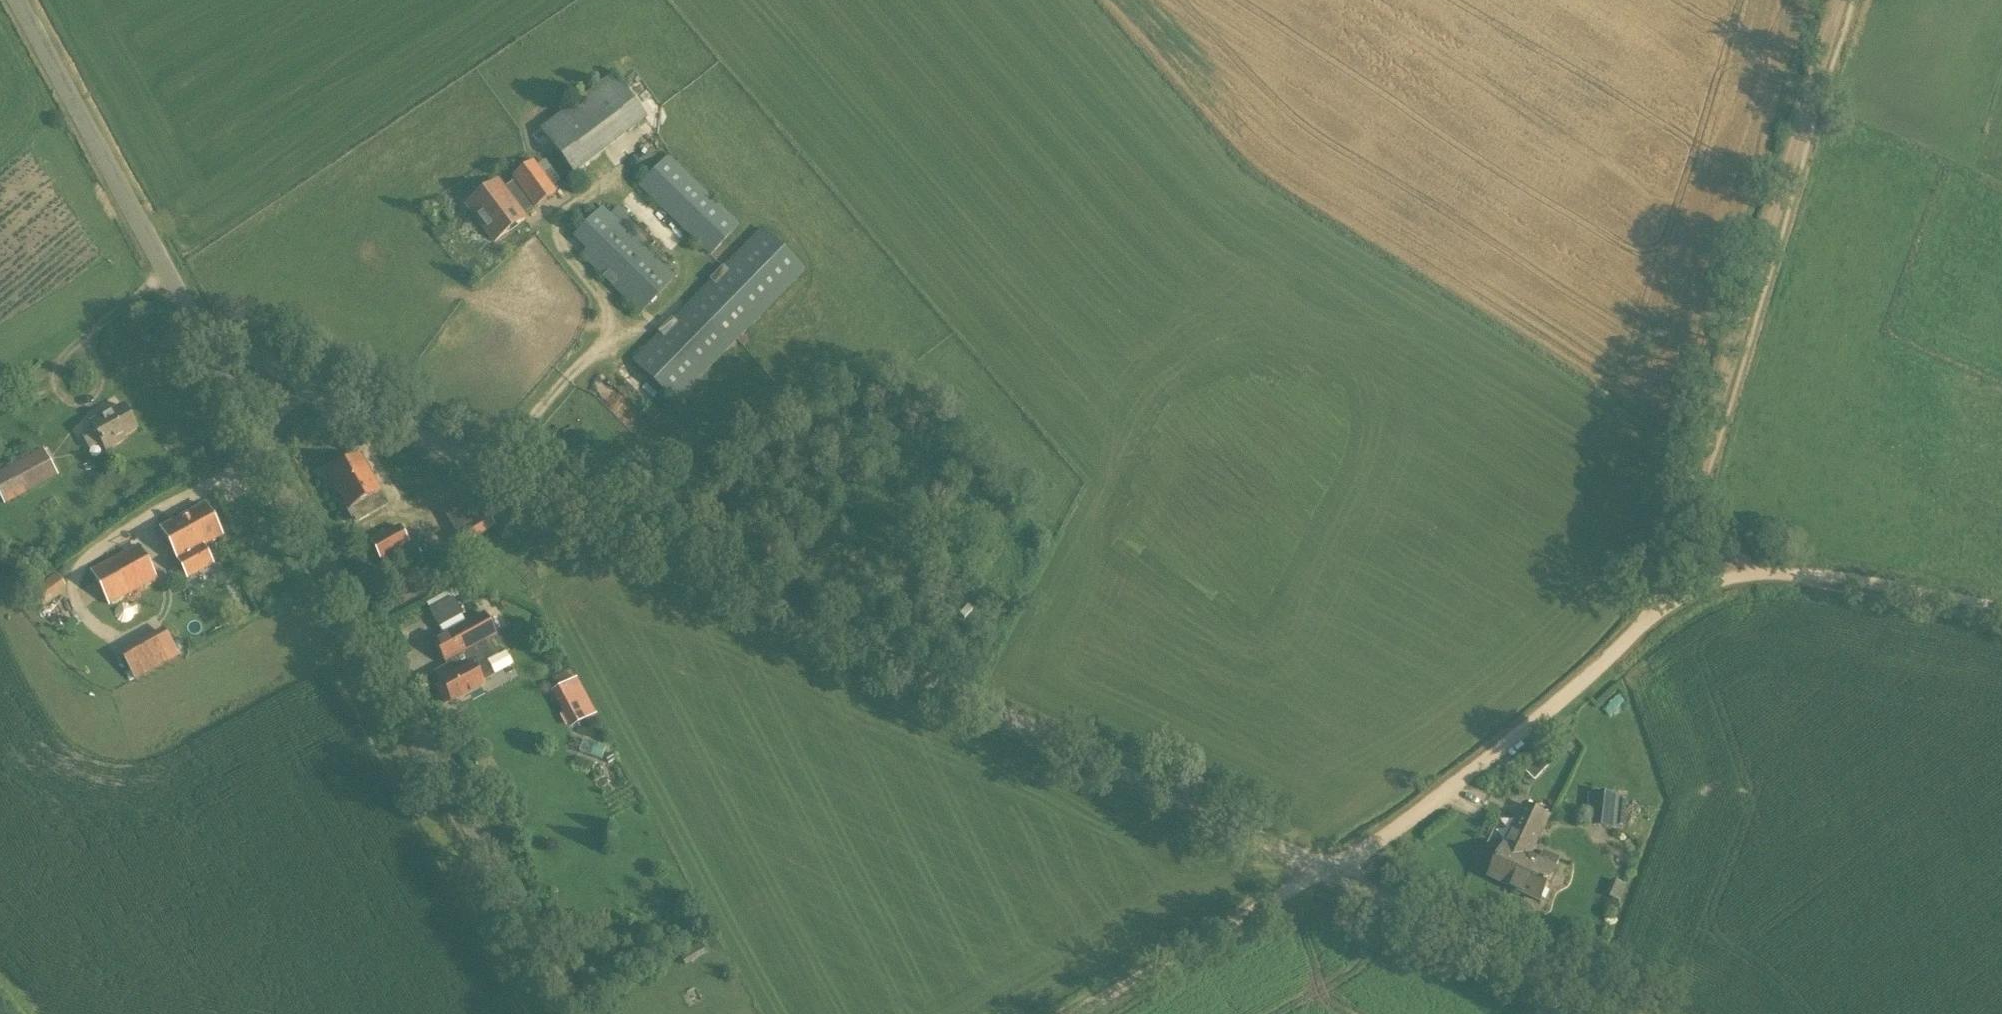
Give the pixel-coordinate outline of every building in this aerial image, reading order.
[(613,76),(541,130),(552,145),(574,174),(646,120),(613,76)] [(639,188),(709,258),(739,228),(669,158),(639,188)] [(494,244),(526,220),(521,214),(532,206),(533,208),(556,192),(534,162),(511,179),(513,181),(502,188),(498,182),(465,206),(494,244)] [(586,252),(580,259),(639,316),(675,279),(602,208),(573,239),(586,252)] [(631,362),(676,405),(739,341),(805,273),(761,229),(755,235),(631,362)] [(89,450),(100,444),(104,452),(125,441),(123,437),(136,430),(124,407),(90,425),(93,430),(82,436),(89,450)] [(0,472),(0,497),(4,505),(58,477),(43,449),(0,472)] [(328,476),(348,511),(355,524),(386,507),(360,458),(328,476)] [(495,527),(489,515),(487,517),(473,494),(443,512),(456,534),(454,535),(461,547),(495,527)] [(205,507),(160,531),(187,580),(212,567),(202,548),(221,538),(205,507)] [(399,526),(370,542),(386,571),(407,558),(402,549),(409,545),(399,526)] [(119,584),(125,597),(158,579),(139,545),(90,572),(101,594),(119,584)] [(52,591),(67,583),(62,573),(47,581),(52,591)] [(464,582),(468,591),(477,586),(473,578),(464,582)] [(429,611),(439,629),(462,616),(452,599),(429,611)] [(439,683),(450,705),(484,688),(482,683),(494,676),(487,662),(498,656),(490,640),(497,636),(484,613),(433,641),(448,669),(436,675),(439,683)] [(126,648),(139,678),(185,658),(173,628),(126,648)] [(556,691),(576,728),(602,714),(582,677),(556,691)] [(1611,710),(1634,698),(1626,684),(1612,692),(1616,699),(1608,704),(1611,710)] [(1592,827),(1612,829),(1616,798),(1596,795),(1592,827)] [(1489,878),(1512,889),(1521,870),(1519,868),(1525,857),(1520,854),(1524,845),(1534,850),(1549,818),(1525,806),(1505,846),(1489,878)] [(1521,870),(1512,889),(1540,903),(1555,871),(1555,870),(1560,861),(1544,853),(1539,863),(1530,858),(1534,850),(1524,845),(1520,854),(1525,857),(1519,868),(1521,870)]
